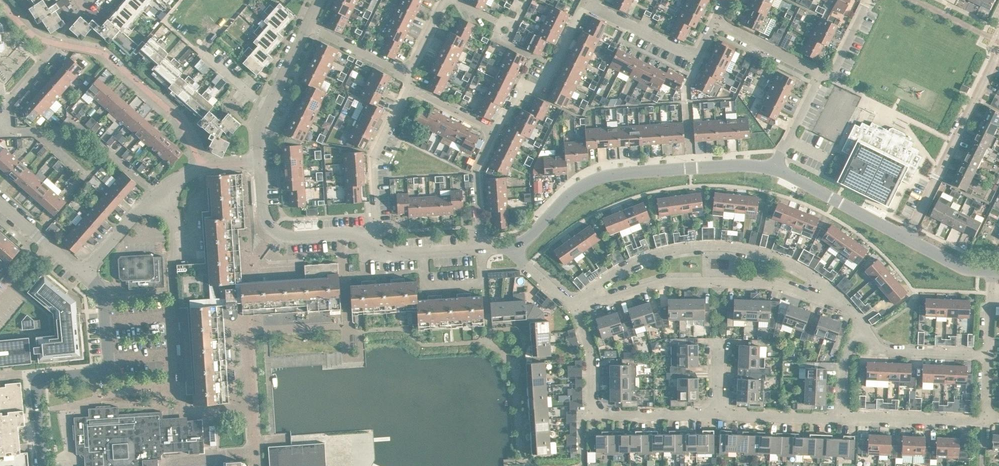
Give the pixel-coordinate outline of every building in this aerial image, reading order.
[(33,5),(30,8),(39,21),(43,19),(51,32),(65,23),(62,19),(66,16),(57,2),(49,7),(44,0),(42,0),(34,6),(33,5)] [(124,2),(138,14),(143,9),(147,13),(150,10),(139,0),(126,0),(124,2)] [(150,10),(153,6),(148,2),(150,0),(139,0),(150,10)] [(336,11),(336,10),(349,17),(354,7),(340,0),(336,0),(332,9),(336,11)] [(399,5),(417,13),(421,4),(414,0),(402,0),(399,5)] [(469,3),(483,9),(487,0),(471,0),(469,3)] [(613,6),(626,12),(632,0),(616,0),(613,6)] [(683,8),(700,17),(705,7),(690,0),(687,0),(683,8)] [(753,9),(753,8),(767,15),(771,5),(761,0),(753,0),(749,7),(753,9)] [(835,5),(833,8),(843,14),(850,0),(837,0),(835,5)] [(980,4),(991,9),(996,0),(982,0),(980,4)] [(124,2),(117,10),(135,27),(138,23),(133,19),(138,14),(124,2)] [(262,2),(259,6),(264,11),(267,7),(262,2)] [(270,4),(267,7),(286,23),(294,15),(280,2),(275,8),(270,4)] [(399,5),(395,15),(412,23),(417,13),(399,5)] [(552,5),(547,15),(565,24),(570,13),(563,10),(559,8),(556,6),(552,5)] [(264,20),(269,24),(279,32),(286,23),(267,7),(264,11),(269,15),(264,20)] [(683,8),(678,18),(692,25),(691,25),(695,27),(700,17),(683,8)] [(753,8),(753,9),(746,24),(759,31),(767,15),(753,8)] [(508,14),(515,18),(517,13),(510,9),(508,14)] [(117,10),(109,19),(120,29),(123,31),(128,26),(132,30),(135,27),(117,10)] [(336,10),(336,11),(328,26),(342,33),(349,17),(336,10)] [(112,38),(120,29),(109,19),(108,18),(104,24),(98,18),(95,21),(93,18),(89,22),(81,15),(70,27),(82,39),(91,29),(101,37),(102,35),(107,39),(107,38),(109,36),(111,36),(112,37),(112,38)] [(395,15),(390,24),(407,33),(412,23),(395,15)] [(547,15),(543,25),(560,33),(565,24),(547,15)] [(594,17),(586,32),(600,39),(607,23),(594,17)] [(821,17),(816,27),(833,35),(838,25),(834,23),(821,17)] [(462,18),(454,33),(467,40),(475,24),(462,18)] [(692,25),(678,18),(670,34),(684,41),(691,25),(692,25)] [(260,25),(257,28),(276,45),(283,36),(279,32),(269,24),(265,29),(260,25)] [(385,35),(389,37),(389,36),(402,43),(407,33),(390,24),(385,35)] [(543,25),(538,34),(538,35),(548,39),(547,40),(555,44),(560,33),(543,25)] [(816,27),(811,37),(824,43),(824,44),(828,45),(833,35),(816,27)] [(254,41),(258,45),(259,45),(268,53),(276,45),(257,28),(254,32),(259,36),(254,41)] [(142,48),(146,43),(143,40),(139,45),(123,31),(120,29),(112,38),(117,42),(117,46),(121,45),(122,47),(122,50),(126,50),(129,52),(126,56),(129,59),(133,55),(131,54),(139,45),(142,48)] [(583,30),(578,40),(595,49),(600,39),(586,32),(583,30)] [(450,31),(445,41),(463,50),(467,40),(454,33),(450,31)] [(538,35),(538,34),(534,32),(526,49),(540,55),(547,40),(548,39),(538,35)] [(517,33),(514,38),(520,41),(523,36),(517,33)] [(389,36),(389,37),(381,52),(394,58),(402,43),(389,36)] [(145,57),(148,59),(164,40),(161,37),(157,42),(151,37),(146,43),(142,48),(141,48),(145,52),(145,57)] [(824,43),(811,37),(803,52),(817,59),(824,44),(824,43)] [(157,65),(159,64),(165,57),(169,53),(163,48),(168,43),(164,40),(148,59),(150,61),(155,61),(158,63),(157,65)] [(578,40),(573,50),(590,58),(595,49),(578,40)] [(322,41),(317,51),(334,60),(339,50),(322,41)] [(445,41),(441,51),(458,59),(463,50),(445,41)] [(718,42),(713,52),(730,60),(735,50),(718,42)] [(249,46),(246,49),(265,66),(273,57),(268,53),(259,45),(258,45),(254,50),(249,46)] [(509,48),(504,58),(521,67),(526,56),(509,48)] [(265,66),(246,49),(246,50),(244,53),(243,53),(248,57),(243,62),(257,75),(265,66)] [(610,66),(620,71),(628,54),(618,49),(610,66)] [(573,50),(568,60),(585,68),(590,58),(573,50)] [(317,51),(312,61),(329,69),(334,60),(317,51)] [(441,51),(436,61),(453,69),(458,59),(441,51)] [(713,52),(708,61),(726,70),(730,60),(713,52)] [(620,71),(630,76),(638,58),(628,54),(620,71)] [(64,65),(77,76),(86,65),(82,62),(82,61),(79,64),(71,57),(64,65)] [(159,76),(161,79),(178,60),(174,57),(170,62),(165,57),(159,64),(157,65),(155,68),(159,71),(159,76)] [(504,58),(499,68),(517,76),(521,67),(504,58)] [(630,76),(639,80),(648,63),(638,58),(630,76)] [(171,85),(172,83),(172,84),(180,75),(182,73),(177,68),(181,63),(178,60),(161,79),(164,81),(169,81),(172,83),(171,85)] [(568,60),(563,69),(580,78),(585,68),(568,60)] [(312,61),(307,71),(324,79),(329,69),(312,61)] [(431,71),(435,73),(435,72),(448,79),(453,69),(436,61),(431,71)] [(708,61),(704,71),(717,78),(721,80),(726,70),(708,61)] [(639,80),(649,85),(657,68),(648,63),(639,80)] [(57,72),(70,84),(77,76),(64,65),(59,70),(57,72)] [(752,65),(750,70),(757,73),(759,68),(752,65)] [(50,80),(63,92),(70,84),(57,72),(59,70),(55,67),(52,71),(55,74),(50,80)] [(374,67),(369,77),(386,86),(391,75),(374,67)] [(499,68),(495,77),(512,86),(517,76),(499,68)] [(657,68),(649,85),(659,90),(663,82),(662,82),(667,73),(667,72),(657,68)] [(669,68),(667,72),(667,73),(662,82),(663,82),(678,90),(685,77),(669,68)] [(563,69),(559,79),(576,87),(580,78),(563,69)] [(302,81),(310,84),(320,89),(324,79),(307,71),(302,81)] [(717,78),(704,71),(696,87),(709,94),(715,82),(717,78)] [(778,71),(773,81),(790,90),(795,79),(778,71)] [(435,72),(435,73),(427,88),(441,95),(448,79),(435,72)] [(167,89),(176,97),(192,78),(189,75),(185,80),(180,75),(172,84),(172,83),(171,85),(167,89)] [(87,90),(95,97),(106,84),(98,77),(87,90)] [(369,77),(364,87),(381,95),(386,86),(369,77)] [(495,77),(490,87),(507,96),(512,86),(495,77)] [(176,97),(185,104),(197,90),(192,86),(196,81),(192,78),(176,97)] [(559,79),(554,89),(571,97),(576,87),(559,79)] [(43,88),(57,99),(63,92),(50,80),(45,86),(43,88)] [(773,81),(769,91),(786,99),(790,90),(773,81)] [(715,82),(709,94),(714,96),(717,95),(722,86),(715,82)] [(42,90),(37,95),(50,107),(57,99),(43,88),(45,86),(42,83),(38,87),(42,90)] [(95,97),(103,104),(114,91),(106,84),(95,97)] [(310,84),(305,94),(322,102),(327,92),(320,89),(310,84)] [(961,89),(968,93),(970,88),(963,84),(961,89)] [(359,97),(367,101),(367,100),(377,105),(381,95),(364,87),(359,97)] [(490,87),(485,97),(498,103),(498,104),(502,106),(507,96),(490,87)] [(571,97),(554,89),(549,99),(566,107),(571,97)] [(185,104),(193,112),(210,93),(206,90),(202,95),(197,90),(185,104)] [(103,104),(110,111),(122,98),(114,91),(103,104)] [(769,91),(764,100),(781,109),(786,99),(769,91)] [(193,112),(202,119),(210,110),(214,105),(209,101),(213,96),(210,93),(193,112)] [(305,94),(300,104),(318,112),(322,102),(305,94)] [(37,95),(32,101),(30,103),(43,115),(50,107),(37,95)] [(498,103),(485,97),(477,113),(491,119),(498,104),(498,103)] [(537,97),(530,112),(529,113),(539,117),(539,118),(543,120),(551,103),(537,97)] [(28,98),(25,102),(28,105),(23,111),(36,123),(43,115),(30,103),(32,101),(28,98)] [(110,111),(118,118),(129,104),(122,98),(110,111)] [(354,101),(352,105),(356,107),(362,110),(364,106),(362,104),(363,103),(355,99),(354,101)] [(367,100),(367,101),(364,106),(362,110),(379,118),(384,108),(377,105),(367,100)] [(781,109),(764,100),(759,111),(772,117),(769,123),(773,125),(781,109)] [(118,118),(126,124),(137,111),(129,104),(118,118)] [(300,104),(296,113),(313,122),(318,112),(300,104)] [(985,118),(998,125),(998,111),(990,107),(985,118)] [(423,130),(424,126),(430,112),(420,108),(412,125),(423,130)] [(424,126),(434,131),(442,113),(432,108),(430,112),(424,126)] [(522,108),(517,118),(534,127),(539,118),(539,117),(529,113),(530,112),(522,108)] [(202,119),(199,122),(211,133),(209,137),(213,139),(210,145),(210,144),(207,149),(212,152),(213,151),(223,156),(230,142),(220,137),(223,130),(230,136),(241,123),(229,112),(222,120),(210,110),(202,119)] [(362,110),(358,120),(375,128),(379,118),(362,110)] [(126,124),(133,131),(145,118),(137,111),(126,124)] [(341,112),(338,117),(344,120),(346,115),(341,112)] [(296,113),(291,123),(308,131),(313,122),(296,113)] [(434,131),(443,135),(452,118),(442,113),(434,131)] [(133,131),(141,138),(152,125),(145,118),(133,131)] [(443,135),(453,140),(461,123),(452,118),(443,135)] [(517,118),(513,128),(512,128),(526,135),(525,135),(529,137),(534,127),(517,118)] [(737,118),(726,119),(728,138),(738,137),(737,118)] [(748,118),(737,118),(738,137),(756,136),(756,132),(750,132),(748,118)] [(979,129),(994,136),(998,125),(985,118),(979,129)] [(726,119),(716,120),(717,139),(728,138),(726,119)] [(358,120),(353,129),(370,138),(375,128),(358,120)] [(706,140),(705,120),(693,121),(695,140),(706,140)] [(716,120),(705,120),(706,140),(717,139),(716,120)] [(683,122),(672,123),(673,142),(685,141),(683,122)] [(906,136),(905,133),(893,127),(890,128),(889,130),(872,122),(870,126),(862,122),(860,126),(855,123),(842,150),(850,154),(837,181),(888,206),(901,180),(910,184),(923,157),(918,154),(920,150),(912,146),(914,142),(906,138),(906,136)] [(308,131),(291,123),(286,133),(303,142),(308,131)] [(453,140),(462,145),(463,145),(469,132),(470,132),(472,128),(461,123),(453,140)] [(661,123),(650,124),(652,143),(662,142),(661,123)] [(672,123),(661,123),(662,142),(673,142),(672,123)] [(650,124),(640,125),(641,144),(652,143),(650,124)] [(141,138),(149,144),(160,131),(152,125),(141,138)] [(640,125),(629,126),(630,145),(641,144),(640,125)] [(509,126),(504,136),(521,144),(525,135),(526,135),(512,128),(513,128),(509,126)] [(618,126),(607,127),(609,146),(619,145),(618,126)] [(629,126),(618,126),(619,145),(630,145),(629,126)] [(607,127),(597,128),(598,147),(609,146),(607,127)] [(585,128),(586,140),(587,140),(587,147),(588,147),(598,147),(597,128),(585,128)] [(370,138),(353,129),(348,140),(365,148),(370,138)] [(979,129),(974,139),(988,147),(994,136),(979,129)] [(116,131),(113,135),(117,138),(122,143),(127,138),(119,132),(118,133),(116,131)] [(149,144),(156,151),(168,138),(160,131),(149,144)] [(463,145),(462,145),(460,148),(471,154),(479,137),(470,132),(469,132),(463,145)] [(504,136),(499,146),(516,154),(521,144),(504,136)] [(156,151),(164,158),(175,145),(168,138),(156,151)] [(974,139),(969,150),(983,157),(988,147),(974,139)] [(348,140),(347,143),(348,146),(365,148),(348,140)] [(586,140),(576,141),(577,160),(588,159),(588,147),(587,147),(587,140),(586,140)] [(564,142),(565,154),(566,154),(566,161),(567,161),(577,160),(576,141),(564,142)] [(283,145),(284,157),(303,155),(302,144),(283,145)] [(175,145),(164,158),(172,165),(184,152),(175,145)] [(499,146),(494,155),(511,164),(516,154),(499,146)] [(1,167),(13,154),(5,147),(0,152),(0,166),(1,167)] [(969,150),(963,161),(978,168),(983,157),(969,150)] [(344,152),(344,163),(363,162),(363,151),(344,152)] [(1,167),(9,174),(20,161),(13,154),(1,167)] [(565,154),(555,155),(556,174),(567,173),(567,161),(566,161),(566,154),(565,154)] [(284,157),(285,167),(304,166),(303,155),(284,157)] [(494,155),(486,171),(493,173),(495,168),(506,174),(511,164),(494,155)] [(556,174),(555,155),(544,155),(544,168),(540,168),(540,175),(556,174)] [(9,174),(16,181),(28,168),(20,161),(9,174)] [(963,161),(958,172),(973,179),(978,168),(963,161)] [(344,163),(345,174),(364,173),(363,162),(344,163)] [(285,167),(285,178),(304,177),(304,166),(285,167)] [(16,181),(24,187),(36,174),(28,168),(16,181)] [(124,171),(117,179),(130,191),(128,192),(132,195),(135,192),(132,189),(137,183),(124,171)] [(486,171),(488,189),(507,188),(506,176),(493,177),(493,173),(486,171)] [(973,179),(958,172),(953,183),(967,190),(966,192),(972,194),(974,190),(968,187),(973,179)] [(205,262),(177,264),(179,292),(208,290),(221,289),(222,297),(223,297),(228,297),(227,288),(237,288),(236,282),(232,218),(239,217),(236,173),(207,175),(209,210),(202,210),(205,262)] [(345,174),(346,185),(361,184),(361,185),(365,184),(364,173),(345,174)] [(24,187),(32,194),(43,181),(36,174),(24,187)] [(286,190),(290,189),(305,188),(304,177),(285,178),(286,190)] [(117,179),(110,187),(123,198),(128,192),(130,191),(117,179)] [(32,194),(39,201),(51,188),(43,181),(32,194)] [(361,184),(346,185),(347,203),(362,202),(361,190),(361,185),(361,184)] [(110,187),(103,194),(116,206),(115,208),(118,211),(122,207),(118,204),(123,198),(110,187)] [(39,201),(47,208),(58,194),(51,188),(39,201)] [(290,189),(291,206),(306,205),(305,188),(290,189)] [(488,189),(488,200),(507,198),(507,188),(488,189)] [(451,190),(451,195),(452,195),(452,209),(453,209),(464,209),(463,190),(451,190)] [(701,192),(690,194),(692,211),(703,209),(701,192)] [(713,209),(724,210),(726,193),(715,192),(713,209)] [(398,213),(409,212),(409,197),(409,193),(397,194),(398,213)] [(724,210),(735,211),(737,194),(726,193),(724,210)] [(58,194),(47,208),(55,215),(66,201),(58,194)] [(103,194),(97,202),(110,214),(115,208),(116,206),(103,194)] [(690,194),(679,195),(681,212),(692,211),(690,194)] [(735,211),(746,213),(747,195),(737,194),(735,211)] [(441,195),(430,196),(431,215),(442,214),(441,195)] [(451,195),(441,195),(442,214),(453,214),(453,209),(452,209),(452,195),(451,195)] [(679,195),(668,196),(671,214),(681,212),(679,195)] [(747,195),(746,213),(757,214),(759,196),(747,195)] [(409,212),(409,216),(420,216),(419,196),(409,197),(409,212)] [(430,196),(419,196),(420,216),(431,215),(430,196)] [(671,214),(668,196),(657,198),(660,215),(671,214)] [(489,211),(493,211),(493,210),(508,209),(507,198),(488,200),(489,211)] [(932,215),(943,220),(950,206),(939,200),(932,215)] [(772,218),(783,222),(789,205),(778,201),(772,218)] [(97,202),(90,210),(103,221),(101,223),(105,226),(108,222),(105,219),(110,214),(97,202)] [(644,202),(633,206),(640,222),(650,218),(644,202)] [(783,222),(793,226),(799,209),(789,205),(783,222)] [(633,206),(623,210),(630,226),(640,222),(633,206)] [(943,220),(953,226),(961,211),(950,206),(943,220)] [(493,210),(493,211),(494,228),(509,227),(508,209),(493,210)] [(793,226),(803,229),(809,213),(799,209),(793,226)] [(90,210),(83,217),(96,229),(101,223),(103,221),(90,210)] [(623,210),(613,214),(620,230),(630,226),(623,210)] [(953,226),(964,231),(971,217),(961,211),(953,226)] [(72,221),(76,225),(90,237),(88,238),(91,241),(95,238),(91,235),(96,229),(83,217),(81,215),(79,213),(72,221)] [(809,213),(803,229),(813,234),(819,217),(809,213)] [(620,230),(613,214),(603,218),(609,234),(620,230)] [(971,217),(964,231),(975,236),(983,222),(971,217)] [(783,222),(780,227),(790,231),(791,230),(793,226),(783,222)] [(590,224),(581,231),(591,245),(600,239),(590,224)] [(822,238),(831,245),(841,230),(832,224),(822,238)] [(76,225),(70,233),(83,244),(88,238),(90,237),(76,225)] [(831,245),(840,251),(850,237),(841,230),(831,245)] [(581,231),(572,237),(583,251),(591,245),(581,231)] [(749,243),(755,244),(758,232),(752,231),(749,243)] [(7,264),(14,256),(16,258),(22,251),(15,245),(19,240),(16,237),(13,234),(9,239),(0,232),(0,258),(7,264)] [(665,232),(659,233),(662,245),(668,244),(665,232)] [(83,244),(70,233),(63,241),(76,252),(83,244)] [(659,233),(653,235),(657,247),(662,245),(659,233)] [(760,245),(766,247),(769,235),(763,233),(760,245)] [(572,237),(564,243),(574,258),(583,251),(572,237)] [(840,251),(849,257),(859,243),(850,237),(840,251)] [(647,240),(641,242),(642,245),(644,251),(650,249),(647,240)] [(778,251),(780,245),(782,242),(776,240),(772,249),(778,251)] [(574,258),(564,243),(554,250),(565,264),(574,258)] [(859,243),(849,257),(858,263),(868,249),(859,243)] [(632,245),(627,248),(630,257),(636,254),(634,248),(632,245)] [(790,245),(789,248),(786,254),(792,257),(796,248),(790,245)] [(804,248),(798,259),(803,262),(809,251),(804,248)] [(618,249),(613,252),(619,263),(624,260),(619,249),(618,249)] [(809,251),(803,262),(809,265),(815,254),(809,251)] [(613,252),(608,254),(614,266),(619,263),(613,252)] [(137,288),(165,287),(163,255),(154,256),(151,254),(139,254),(125,255),(121,255),(119,258),(120,277),(123,279),(128,279),(129,289),(137,288)] [(865,270),(872,279),(886,267),(878,259),(865,270)] [(820,260),(814,268),(820,272),(823,267),(825,264),(820,260)] [(602,261),(597,264),(599,267),(603,272),(608,269),(602,261)] [(208,290),(179,292),(179,301),(208,299),(209,305),(223,304),(223,305),(224,315),(238,314),(238,304),(242,304),(243,315),(248,314),(308,310),(341,308),(338,262),(305,264),(306,277),(246,281),(242,282),(242,281),(241,281),(241,282),(236,282),(237,288),(227,288),(228,297),(223,297),(222,297),(221,289),(208,290)] [(872,279),(880,287),(893,275),(886,267),(872,279)] [(830,272),(827,277),(832,281),(838,273),(832,269),(830,272)] [(596,278),(592,272),(590,270),(585,274),(591,282),(596,278)] [(44,271),(28,291),(54,312),(56,334),(36,336),(37,346),(30,347),(29,337),(0,339),(0,365),(32,362),(32,359),(39,359),(39,362),(84,357),(80,313),(77,313),(75,301),(66,293),(68,291),(44,271)] [(585,274),(583,272),(578,277),(586,286),(591,282),(585,274)] [(880,287),(887,295),(900,283),(893,275),(880,287)] [(573,280),(581,290),(586,286),(578,277),(577,276),(573,280)] [(845,276),(837,285),(841,289),(850,280),(845,276)] [(406,307),(417,307),(418,307),(417,299),(418,299),(416,280),(405,281),(405,277),(399,278),(400,283),(395,283),(395,282),(384,283),(385,312),(397,311),(396,306),(406,305),(406,307)] [(374,313),(385,312),(384,283),(372,283),(372,284),(368,285),(367,280),(362,280),(362,284),(351,285),(352,311),(364,310),(364,308),(374,307),(374,313)] [(850,280),(841,289),(846,293),(854,284),(850,280)] [(900,283),(887,295),(894,303),(907,292),(900,283)] [(536,294),(540,297),(544,292),(540,289),(536,294)] [(461,296),(450,297),(452,327),(463,326),(463,321),(472,320),(472,322),(484,321),(483,295),(471,296),(471,292),(465,293),(466,297),(461,298),(461,296)] [(855,302),(860,298),(862,296),(858,292),(851,299),(855,302)] [(418,307),(417,307),(418,326),(430,325),(430,323),(440,322),(440,328),(452,327),(450,297),(438,298),(438,299),(434,299),(434,295),(428,295),(428,299),(418,299),(417,299),(418,307)] [(668,311),(661,311),(663,326),(669,326),(669,319),(680,319),(679,298),(668,299),(668,311)] [(679,298),(680,319),(680,331),(687,331),(686,319),(694,319),(693,298),(679,298)] [(704,298),(693,298),(694,319),(704,319),(704,326),(711,326),(711,310),(705,310),(704,298)] [(936,316),(937,298),(926,298),(926,305),(920,305),(919,321),(926,321),(926,315),(936,316)] [(948,299),(937,298),(936,316),(947,316),(948,299)] [(180,315),(178,316),(179,320),(180,320),(182,337),(180,337),(180,342),(182,342),(183,359),(181,359),(182,364),(183,363),(184,372),(179,373),(179,376),(179,380),(184,380),(184,381),(186,380),(187,394),(193,393),(194,404),(229,402),(228,379),(233,379),(232,369),(227,370),(224,315),(223,305),(223,304),(209,305),(208,299),(179,301),(180,315)] [(734,319),(745,320),(746,299),(734,299),(734,311),(728,310),(727,326),(734,326),(734,319)] [(745,320),(759,320),(759,300),(746,299),(745,320)] [(959,299),(948,299),(947,316),(958,317),(959,299)] [(970,300),(959,299),(958,317),(969,317),(970,300)] [(504,320),(515,319),(514,300),(502,301),(504,320)] [(527,318),(528,320),(539,308),(535,304),(526,304),(525,300),(514,300),(515,319),(527,318)] [(769,328),(775,328),(778,313),(770,312),(771,300),(759,300),(759,320),(769,321),(769,327),(769,328)] [(492,321),(504,320),(502,301),(491,302),(492,321)] [(549,305),(553,309),(557,304),(553,301),(549,305)] [(650,301),(639,305),(645,324),(655,321),(657,328),(663,326),(661,311),(653,313),(650,301)] [(868,303),(866,305),(861,310),(865,315),(873,308),(868,303)] [(783,323),(793,327),(800,307),(789,304),(785,315),(778,313),(775,328),(781,330),(783,323)] [(632,320),(626,321),(631,336),(637,334),(635,327),(645,324),(639,305),(628,308),(632,320)] [(801,337),(806,339),(812,324),(806,322),(810,311),(800,307),(793,327),(803,330),(801,337)] [(530,321),(531,333),(549,332),(549,320),(544,320),(543,312),(539,308),(528,320),(530,321)] [(618,311),(607,315),(613,334),(623,331),(625,338),(631,336),(626,321),(621,323),(618,311)] [(869,319),(872,324),(883,317),(879,312),(869,319)] [(28,314),(22,321),(23,329),(35,328),(34,320),(28,314)] [(613,334),(607,315),(596,318),(600,330),(594,331),(599,346),(605,344),(603,337),(613,334)] [(815,334),(825,338),(831,318),(821,315),(817,326),(812,324),(806,339),(812,341),(815,334)] [(831,318),(825,338),(835,341),(832,348),(837,350),(839,350),(844,335),(838,333),(842,322),(831,318)] [(531,333),(531,344),(550,343),(549,332),(531,333)] [(671,345),(672,355),(698,355),(698,344),(686,344),(686,338),(670,338),(670,345),(671,345)] [(739,344),(739,355),(759,356),(760,346),(767,346),(767,339),(762,339),(758,339),(752,339),(751,345),(739,344)] [(658,341),(651,343),(653,349),(660,347),(658,341)] [(550,343),(531,344),(532,356),(551,355),(550,343)] [(670,366),(671,372),(686,372),(686,366),(698,366),(698,355),(672,355),(672,366),(670,366)] [(751,367),(750,373),(766,373),(766,367),(759,367),(759,356),(739,355),(738,367),(751,367)] [(610,375),(631,375),(638,375),(638,358),(622,358),(622,364),(610,364),(610,375)] [(526,362),(527,374),(546,373),(545,361),(526,362)] [(806,368),(806,378),(826,379),(827,368),(814,367),(815,361),(799,361),(799,363),(799,367),(806,368)] [(867,361),(866,386),(877,386),(878,362),(867,361)] [(878,362),(877,386),(888,387),(888,380),(889,362),(878,362)] [(889,362),(888,380),(899,380),(900,363),(889,362)] [(899,380),(899,385),(907,386),(907,387),(914,387),(915,377),(911,377),(911,363),(900,363),(899,380)] [(922,381),(934,382),(934,364),(923,364),(922,381)] [(934,382),(944,382),(945,365),(934,364),(934,382)] [(944,382),(955,383),(956,365),(945,365),(944,382)] [(956,365),(955,383),(966,383),(967,373),(967,366),(956,365)] [(678,378),(678,389),(698,388),(698,377),(686,377),(686,372),(671,372),(671,378),(678,378)] [(527,374),(528,386),(546,384),(546,373),(527,374)] [(738,378),(737,389),(764,390),(764,380),(766,380),(766,373),(750,373),(750,378),(738,378)] [(610,375),(610,389),(631,389),(631,375),(610,375)] [(806,378),(805,392),(825,393),(826,379),(806,378)] [(8,465),(13,465),(14,465),(29,465),(28,451),(21,452),(20,444),(19,435),(18,418),(25,418),(21,381),(6,383),(5,383),(6,386),(0,386),(0,385),(0,465),(8,465)] [(528,386),(528,397),(547,396),(546,384),(528,386)] [(698,388),(678,389),(678,399),(671,399),(671,406),(686,406),(686,400),(699,400),(698,388)] [(631,389),(610,389),(610,400),(623,400),(623,406),(638,406),(638,399),(631,400),(631,389)] [(764,390),(737,389),(737,400),(749,401),(749,407),(764,407),(765,401),(763,401),(764,390)] [(825,393),(805,392),(805,403),(797,402),(797,409),(813,409),(813,403),(825,404),(825,393)] [(528,397),(529,408),(548,407),(547,396),(528,397)] [(965,412),(965,399),(955,399),(955,402),(954,412),(965,412)] [(187,424),(163,425),(162,411),(119,414),(119,406),(111,406),(111,405),(96,406),(96,407),(89,408),(89,416),(75,417),(75,424),(73,424),(74,439),(76,439),(77,454),(82,453),(85,456),(86,465),(159,465),(158,459),(162,459),(162,454),(164,451),(189,450),(189,453),(205,452),(202,419),(187,420),(187,424)] [(529,408),(530,420),(549,418),(548,407),(529,408)] [(530,420),(531,431),(549,430),(549,418),(530,420)] [(708,433),(697,433),(697,450),(705,450),(705,453),(714,453),(714,429),(708,430),(708,433)] [(531,431),(531,442),(550,441),(549,430),(531,431)] [(613,454),(613,430),(607,431),(607,434),(596,434),(596,444),(590,444),(590,452),(604,451),(605,454),(613,454)] [(619,430),(613,430),(613,454),(622,453),(622,451),(630,451),(630,434),(619,434),(619,430)] [(640,434),(630,434),(630,451),(638,451),(638,453),(645,453),(647,453),(647,430),(640,430),(640,434)] [(653,430),(647,430),(647,453),(649,453),(656,453),(656,451),(664,451),(664,434),(653,434),(653,430)] [(674,433),(664,434),(664,451),(672,451),(672,453),(676,453),(681,453),(680,430),(674,430),(674,433)] [(687,430),(680,430),(681,453),(689,453),(689,451),(697,450),(697,433),(687,433),(687,430)] [(728,451),(736,451),(737,434),(727,433),(727,430),(720,430),(719,453),(728,453),(728,451)] [(744,454),(753,454),(754,431),(748,431),(748,434),(737,434),(736,451),(744,451),(744,454)] [(762,452),(770,452),(771,435),(760,435),(760,431),(754,431),(753,454),(762,455),(762,452)] [(783,455),(787,456),(788,432),(781,432),(781,436),(771,435),(770,452),(778,453),(778,455),(783,455)] [(796,454),(803,454),(804,437),(794,436),(794,433),(788,432),(787,456),(796,456),(796,454)] [(817,457),(820,457),(821,434),(815,434),(815,437),(804,437),(803,454),(811,454),(811,457),(817,457)] [(829,455),(837,455),(838,438),(827,438),(827,434),(821,434),(820,457),(829,457),(829,455)] [(869,454),(879,454),(880,434),(869,434),(868,444),(862,443),(862,444),(862,454),(862,456),(868,456),(869,454)] [(890,457),(896,457),(897,445),(891,444),(891,435),(880,434),(879,454),(890,455),(890,457)] [(838,438),(837,455),(845,456),(845,458),(854,458),(855,435),(848,435),(848,438),(838,438)] [(902,462),(913,463),(914,436),(903,435),(903,445),(897,445),(896,457),(903,458),(902,462)] [(914,436),(913,463),(924,463),(924,459),(925,459),(930,459),(931,446),(925,446),(925,436),(914,436)] [(937,446),(931,446),(930,459),(937,459),(937,457),(947,457),(948,437),(937,437),(937,446)] [(959,438),(948,437),(947,457),(958,457),(958,460),(969,460),(970,448),(959,447),(959,438)] [(550,441),(531,442),(532,454),(551,453),(550,441)] [(325,442),(269,446),(270,465),(327,465),(325,442)]
